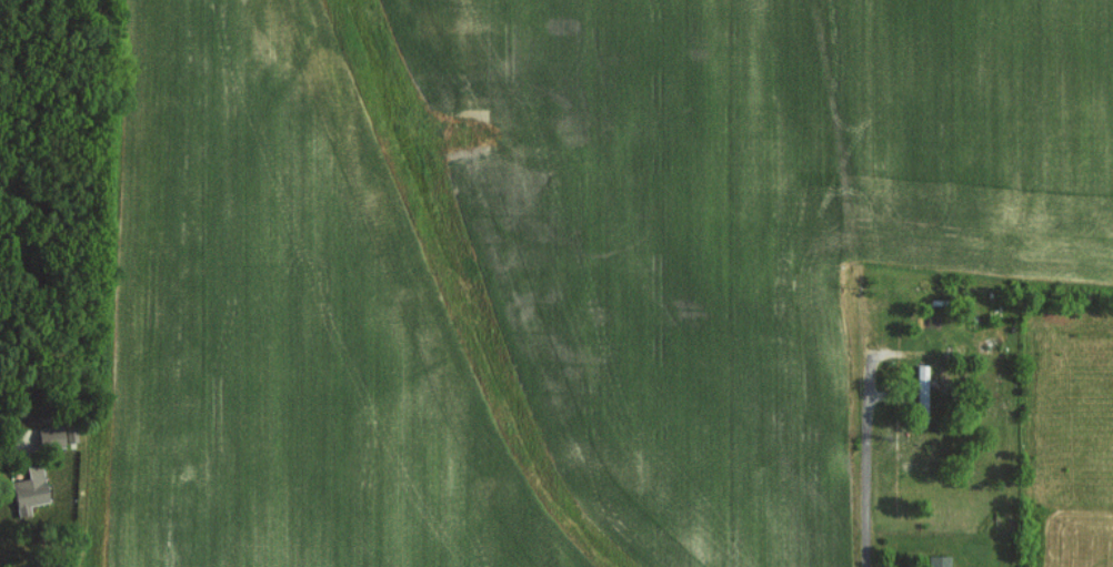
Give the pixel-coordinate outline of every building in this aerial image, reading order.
[(927,365),(916,364),(914,422),(925,422),(927,365)] [(64,426),(65,442),(75,442),(75,426),(64,426)] [(63,447),(63,427),(37,427),(38,447),(63,447)] [(9,482),(17,518),(30,515),(28,505),(47,501),(38,463),(23,467),(26,478),(9,482)] [(928,555),(928,566),(949,566),(949,555),(928,555)]
